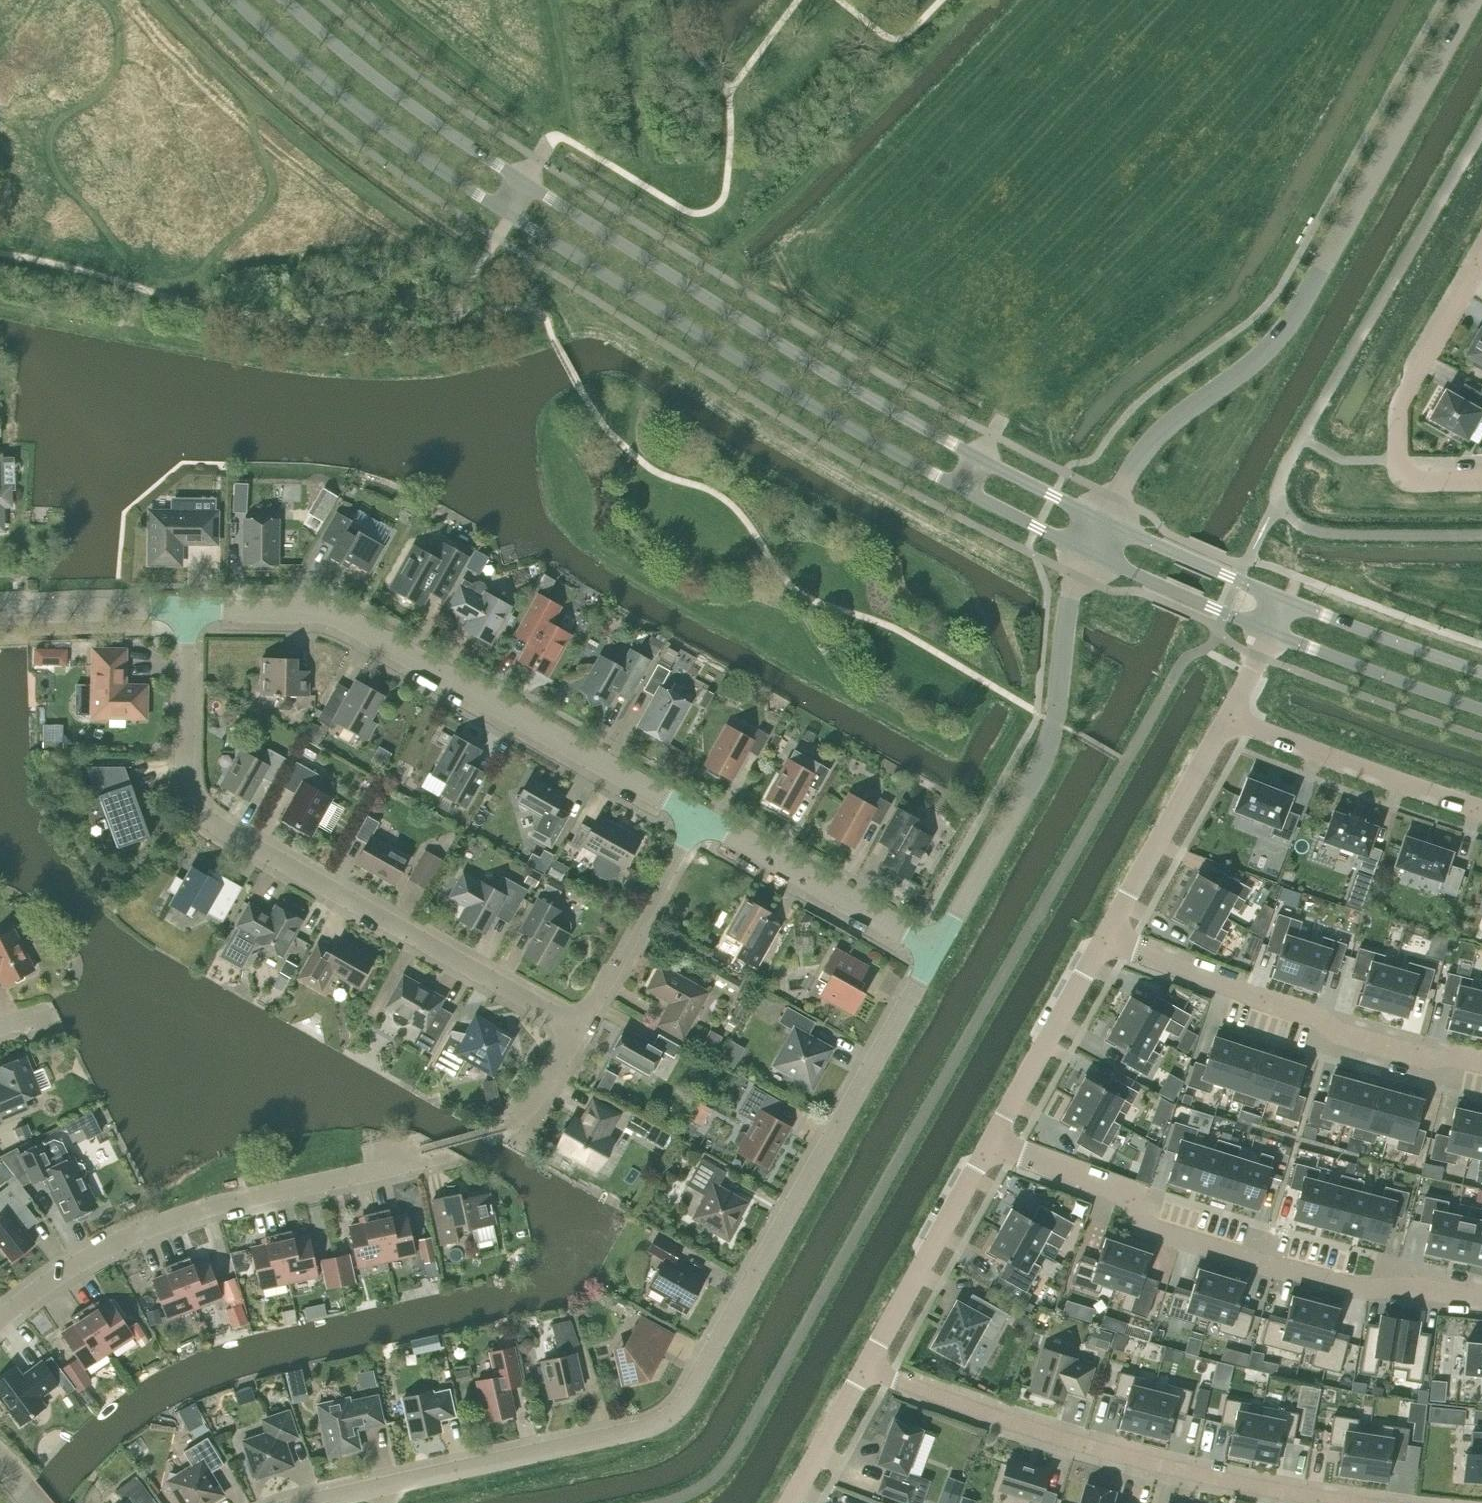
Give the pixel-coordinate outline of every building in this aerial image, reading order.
[(1468,355),(1477,360),(1475,364),(1481,368),(1481,331),(1478,329),(1468,346),(1472,348),(1468,355)] [(1433,409),(1437,411),(1433,418),(1470,439),(1481,421),(1481,422),(1481,393),(1481,392),(1474,405),(1449,390),(1446,394),(1442,392),(1433,409)] [(13,488),(12,459),(0,460),(0,511),(3,511),(3,503),(4,503),(6,503),(7,502),(8,502),(9,500),(9,499),(10,499),(10,497),(10,496),(10,494),(9,493),(8,491),(8,490),(6,489),(4,489),(3,489),(2,489),(2,488),(13,488)] [(232,512),(246,513),(248,483),(234,482),(232,512)] [(151,563),(180,563),(180,541),(216,542),(216,513),(215,513),(215,498),(170,498),(170,512),(151,512),(151,563)] [(338,512),(323,540),(334,546),(329,557),(341,564),(344,559),(368,572),(383,544),(349,525),(352,520),(338,512)] [(245,519),(244,564),(278,564),(279,519),(245,519)] [(435,558),(415,546),(391,588),(422,605),(430,590),(444,598),(467,556),(443,543),(435,558)] [(462,574),(472,579),(482,560),(472,555),(462,574)] [(462,629),(490,645),(513,606),(505,601),(505,600),(504,596),(498,592),(493,593),(492,595),(485,591),(486,589),(485,585),(477,581),(472,582),(471,583),(463,579),(446,608),(467,620),(462,629)] [(539,594),(516,635),(530,642),(520,660),(548,676),(571,635),(551,624),(561,606),(539,594)] [(655,656),(664,642),(651,635),(643,648),(655,656)] [(672,662),(678,652),(666,645),(660,656),(672,662)] [(587,692),(589,699),(594,698),(594,699),(597,698),(610,705),(618,691),(625,678),(637,685),(650,661),(630,649),(620,667),(600,655),(581,689),(587,692)] [(124,651),(95,650),(94,699),(91,698),(91,711),(94,711),(94,715),(98,715),(98,719),(110,720),(110,716),(126,716),(125,720),(138,720),(138,716),(145,716),(145,687),(124,687),(124,651)] [(262,658),(261,694),(275,694),(275,697),(280,697),(280,694),(309,695),(309,671),(297,670),(297,659),(262,658)] [(675,725),(677,726),(690,703),(661,687),(670,671),(658,664),(644,690),(655,696),(650,704),(651,704),(648,710),(650,711),(641,727),(639,726),(668,742),(666,741),(675,725)] [(367,739),(376,723),(370,719),(383,695),(358,680),(352,691),(338,683),(318,720),(332,728),(336,722),(367,739)] [(703,686),(695,700),(707,707),(715,693),(703,686)] [(64,723),(44,722),(43,750),(77,751),(77,743),(64,742),(64,723)] [(315,744),(323,730),(309,722),(301,736),(315,744)] [(708,770),(718,776),(720,772),(731,779),(747,750),(758,756),(771,735),(759,728),(753,740),(728,726),(706,765),(710,767),(708,770)] [(774,732),(767,747),(774,750),(781,736),(774,732)] [(455,735),(433,775),(447,782),(441,793),(466,807),(480,782),(466,775),(472,764),(480,749),(455,735)] [(313,760),(320,748),(307,741),(300,752),(313,760)] [(221,784),(250,800),(263,777),(274,783),(287,758),(270,749),(263,762),(241,749),(221,784)] [(813,774),(789,760),(767,799),(792,812),(808,784),(818,790),(830,769),(819,763),(813,774)] [(297,794),(283,819),(311,835),(332,797),(315,788),(322,776),(297,762),(283,786),(297,794)] [(119,848),(150,837),(125,767),(132,767),(131,766),(85,766),(85,767),(90,767),(119,848)] [(389,772),(384,782),(394,787),(397,782),(394,775),(389,772)] [(564,796),(530,778),(521,794),(517,795),(521,811),(531,808),(543,815),(532,834),(551,845),(563,824),(552,818),(564,796)] [(1292,797),(1247,781),(1234,812),(1273,827),(1270,834),(1290,842),(1299,817),(1286,812),(1292,797)] [(874,808),(850,794),(829,833),(854,847),(869,819),(880,824),(891,803),(880,797),(874,808)] [(916,864),(919,866),(923,865),(927,857),(927,854),(923,852),(931,837),(917,829),(922,821),(899,808),(880,841),(892,848),(883,864),(908,878),(916,864)] [(1373,873),(1381,850),(1370,846),(1376,828),(1377,827),(1375,826),(1362,822),(1363,818),(1350,814),(1349,817),(1335,812),(1336,812),(1334,811),(1324,840),(1325,841),(1357,852),(1352,866),(1373,873)] [(371,838),(380,822),(368,815),(356,837),(367,843),(357,861),(395,883),(409,859),(371,838)] [(570,844),(581,851),(584,845),(624,868),(640,840),(599,816),(595,826),(593,829),(582,823),(570,844)] [(1448,864),(1452,852),(1434,846),(1423,843),(1405,837),(1396,865),(1442,880),(1439,890),(1456,896),(1465,869),(1448,864)] [(425,850),(420,859),(410,878),(427,888),(443,860),(425,850)] [(548,873),(560,880),(567,866),(555,860),(548,873)] [(223,922),(243,887),(209,868),(205,874),(192,866),(184,880),(177,876),(176,875),(167,891),(169,891),(175,895),(170,905),(192,918),(193,917),(192,916),(197,907),(223,922)] [(543,874),(531,868),(528,875),(530,883),(537,886),(543,874)] [(460,919),(485,933),(499,908),(513,916),(528,890),(503,876),(495,890),(462,871),(447,898),(466,908),(460,919)] [(1190,892),(1188,896),(1226,918),(1232,907),(1239,911),(1251,888),(1229,876),(1223,888),(1207,879),(1208,877),(1198,872),(1188,891),(1190,892)] [(637,893),(644,881),(629,873),(622,885),(637,893)] [(544,890),(558,897),(563,886),(549,878),(544,890)] [(1367,912),(1377,885),(1361,879),(1351,905),(1367,912)] [(1226,918),(1188,896),(1185,901),(1183,899),(1173,918),(1182,924),(1184,921),(1199,930),(1193,942),(1215,954),(1227,932),(1221,928),(1226,918)] [(552,906),(539,898),(524,924),(538,931),(533,940),(524,955),(550,970),(570,934),(568,933),(571,927),(571,923),(568,920),(558,914),(556,917),(549,913),(552,906)] [(747,899),(727,934),(752,947),(745,959),(757,966),(769,944),(758,938),(772,913),(747,899)] [(283,956),(303,920),(276,905),(270,915),(249,903),(237,925),(226,946),(248,958),(257,941),(283,956)] [(812,917),(804,912),(798,922),(809,921),(812,917)] [(1290,980),(1295,982),(1309,939),(1297,936),(1302,921),(1278,913),(1268,945),(1280,949),(1275,966),(1272,966),(1269,976),(1290,983),(1290,980)] [(5,984),(34,969),(13,930),(0,936),(0,974),(5,984)] [(1309,939),(1295,982),(1300,983),(1299,986),(1320,992),(1323,982),(1321,981),(1326,964),(1339,968),(1347,944),(1322,936),(1320,943),(1309,939)] [(1438,936),(1433,958),(1448,961),(1453,939),(1438,936)] [(299,978),(321,991),(332,971),(359,986),(374,960),(339,940),(333,951),(327,962),(313,954),(299,978)] [(319,943),(313,954),(327,962),(333,951),(319,943)] [(1378,1007),(1382,1008),(1395,966),(1383,962),(1385,955),(1359,948),(1352,972),(1367,976),(1362,993),(1359,993),(1356,1003),(1377,1009),(1378,1007)] [(835,949),(818,979),(826,983),(820,995),(853,1014),(865,993),(856,988),(868,967),(835,949)] [(286,960),(279,972),(292,979),(298,967),(286,960)] [(1395,966),(1382,1008),(1387,1009),(1386,1012),(1407,1018),(1410,1007),(1408,1007),(1413,989),(1427,994),(1434,969),(1408,962),(1406,969),(1395,966)] [(661,966),(648,989),(672,1002),(659,1024),(682,1037),(708,992),(661,966)] [(718,970),(714,977),(735,989),(739,981),(718,970)] [(1481,990),(1481,989),(1469,986),(1471,978),(1449,972),(1442,997),(1455,1000),(1450,1018),(1448,1017),(1445,1028),(1466,1033),(1467,1031),(1471,1032),(1481,990)] [(404,977),(388,1007),(424,1028),(416,1042),(431,1050),(451,1014),(437,1006),(441,998),(404,977)] [(1471,1032),(1476,1033),(1476,1036),(1481,1037),(1481,990),(1471,1032)] [(1122,1014),(1120,1018),(1155,1038),(1161,1027),(1178,1037),(1190,1015),(1161,998),(1155,1010),(1139,1001),(1140,999),(1131,994),(1120,1013),(1122,1014)] [(815,1022),(787,1007),(779,1022),(795,1031),(776,1065),(795,1075),(793,1078),(812,1088),(822,1070),(820,1068),(830,1049),(807,1036),(815,1022)] [(467,1058),(492,1072),(494,1081),(495,1080),(493,1072),(508,1044),(510,1046),(515,1036),(500,1028),(499,1030),(477,1018),(465,1040),(451,1032),(433,1065),(456,1077),(467,1058)] [(1155,1038),(1120,1018),(1118,1022),(1115,1021),(1105,1040),(1114,1046),(1116,1043),(1131,1052),(1125,1064),(1147,1076),(1159,1054),(1153,1050),(1159,1040),(1155,1038)] [(653,1045),(625,1029),(611,1054),(649,1076),(663,1052),(674,1058),(681,1046),(659,1034),(653,1045)] [(709,1030),(702,1045),(714,1051),(722,1036),(709,1030)] [(741,1069),(752,1046),(736,1039),(726,1062),(741,1069)] [(1214,1081),(1224,1085),(1237,1046),(1215,1039),(1206,1065),(1195,1061),(1187,1086),(1210,1093),(1214,1081)] [(1237,1046),(1224,1085),(1235,1088),(1231,1100),(1242,1104),(1259,1053),(1237,1046)] [(1257,1095),(1268,1098),(1280,1060),(1259,1053),(1242,1104),(1253,1107),(1257,1095)] [(40,1092),(26,1057),(0,1067),(0,1120),(28,1108),(24,1099),(40,1092)] [(1280,1060),(1268,1098),(1278,1102),(1274,1114),(1298,1122),(1305,1097),(1294,1094),(1303,1067),(1280,1060)] [(1077,1095),(1075,1099),(1113,1121),(1119,1110),(1126,1114),(1138,1092),(1116,1080),(1109,1091),(1094,1083),(1095,1080),(1085,1075),(1075,1094),(1077,1095)] [(1343,1125),(1344,1121),(1355,1083),(1332,1076),(1325,1103),(1313,1100),(1307,1124),(1330,1131),(1332,1122),(1343,1125)] [(1355,1083),(1344,1121),(1355,1124),(1352,1137),(1363,1140),(1377,1089),(1355,1083)] [(753,1086),(739,1112),(755,1122),(748,1134),(744,1131),(739,1132),(734,1140),(737,1145),(740,1147),(738,1151),(768,1167),(790,1127),(773,1118),(781,1102),(753,1086)] [(1377,1130),(1388,1133),(1399,1095),(1377,1089),(1363,1140),(1374,1143),(1377,1130)] [(1399,1095),(1388,1133),(1399,1136),(1395,1149),(1419,1155),(1425,1131),(1414,1128),(1421,1101),(1399,1095)] [(1157,1123),(1171,1127),(1179,1103),(1165,1098),(1157,1123)] [(1113,1121),(1075,1099),(1072,1104),(1070,1103),(1059,1121),(1069,1127),(1071,1125),(1086,1133),(1080,1145),(1102,1157),(1120,1125),(1113,1121)] [(558,1148),(596,1169),(613,1140),(606,1136),(618,1115),(594,1101),(582,1122),(575,1118),(569,1127),(566,1127),(563,1129),(561,1132),(561,1135),(563,1138),(558,1148)] [(1466,1157),(1467,1154),(1476,1114),(1455,1110),(1449,1136),(1436,1133),(1430,1158),(1453,1163),(1455,1155),(1466,1157)] [(79,1142),(106,1131),(99,1113),(71,1124),(79,1142)] [(1467,1154),(1480,1157),(1477,1169),(1481,1170),(1481,1116),(1476,1114),(1467,1154)] [(1175,1121),(1166,1150),(1177,1153),(1169,1179),(1191,1186),(1203,1149),(1204,1145),(1193,1141),(1197,1128),(1175,1121)] [(27,1123),(13,1129),(18,1141),(32,1135),(27,1123)] [(86,1171),(83,1164),(79,1163),(77,1164),(73,1157),(70,1158),(62,1142),(54,1139),(42,1144),(19,1155),(32,1181),(44,1175),(67,1221),(75,1217),(76,1219),(81,1221),(88,1217),(90,1213),(89,1210),(97,1206),(83,1177),(85,1176),(86,1171)] [(1203,1149),(1191,1186),(1213,1193),(1229,1142),(1218,1139),(1214,1152),(1203,1149)] [(1229,1142),(1213,1193),(1235,1200),(1247,1162),(1236,1159),(1240,1146),(1229,1142)] [(1247,1162),(1235,1200),(1257,1207),(1273,1156),(1262,1153),(1259,1162),(1248,1158),(1247,1162)] [(13,1175),(0,1158),(0,1174),(5,1181),(13,1175)] [(702,1159),(687,1185),(706,1195),(693,1218),(715,1230),(714,1232),(729,1240),(738,1225),(736,1224),(748,1202),(719,1186),(727,1172),(702,1159)] [(1296,1163),(1290,1188),(1301,1191),(1294,1217),(1317,1223),(1327,1185),(1316,1182),(1320,1169),(1296,1163)] [(1327,1185),(1317,1223),(1339,1229),(1352,1178),(1341,1175),(1339,1184),(1328,1181),(1327,1185)] [(1352,1178),(1339,1229),(1361,1235),(1371,1196),(1360,1194),(1364,1181),(1352,1178)] [(35,1242),(15,1215),(27,1206),(12,1185),(0,1194),(0,1215),(2,1218),(0,1220),(0,1245),(11,1261),(35,1242)] [(1371,1196),(1361,1235),(1384,1241),(1391,1214),(1402,1217),(1409,1192),(1385,1186),(1382,1199),(1371,1196)] [(433,1199),(443,1244),(458,1241),(456,1232),(495,1224),(488,1193),(462,1199),(460,1193),(433,1199)] [(1425,1196),(1419,1221),(1431,1224),(1425,1251),(1448,1256),(1456,1217),(1446,1214),(1449,1201),(1425,1196)] [(1012,1206),(1001,1225),(1004,1226),(1001,1230),(1040,1252),(1046,1241),(1059,1249),(1074,1223),(1045,1207),(1036,1222),(1020,1214),(1022,1211),(1012,1206)] [(1456,1217),(1448,1256),(1471,1260),(1481,1208),(1470,1206),(1467,1219),(1456,1217)] [(1471,1260),(1481,1263),(1481,1208),(1471,1260)] [(392,1218),(390,1209),(376,1212),(387,1260),(416,1254),(407,1215),(392,1218)] [(376,1212),(363,1215),(365,1224),(349,1227),(358,1266),(387,1260),(376,1212)] [(318,1275),(309,1236),(294,1239),(292,1230),(279,1233),(289,1282),(318,1275)] [(999,1235),(997,1234),(986,1252),(996,1258),(997,1256),(1013,1264),(1004,1280),(1005,1280),(1026,1292),(1027,1291),(1041,1266),(1034,1263),(1040,1252),(1001,1230),(999,1235)] [(279,1233),(265,1236),(267,1245),(252,1249),(260,1288),(289,1282),(279,1233)] [(686,1313),(704,1281),(674,1264),(681,1250),(657,1236),(649,1250),(665,1259),(650,1286),(669,1297),(666,1302),(686,1313)] [(423,1264),(436,1261),(431,1237),(418,1239),(423,1264)] [(1080,1260),(1071,1284),(1098,1293),(1100,1286),(1113,1290),(1127,1248),(1123,1246),(1123,1244),(1103,1237),(1099,1247),(1102,1248),(1096,1265),(1080,1260)] [(1127,1248),(1113,1290),(1125,1294),(1120,1308),(1147,1317),(1157,1286),(1141,1281),(1147,1264),(1150,1264),(1153,1254),(1133,1247),(1132,1249),(1127,1248)] [(225,1248),(211,1253),(218,1272),(232,1267),(225,1248)] [(246,1251),(236,1254),(239,1266),(248,1264),(246,1251)] [(348,1254),(335,1257),(341,1284),(354,1281),(348,1254)] [(194,1265),(190,1256),(177,1261),(195,1308),(223,1297),(208,1260),(194,1265)] [(341,1284),(335,1257),(322,1260),(328,1287),(341,1284)] [(177,1261),(165,1266),(168,1275),(153,1281),(167,1318),(195,1308),(177,1261)] [(1173,1291),(1166,1315),(1194,1324),(1196,1316),(1208,1320),(1221,1278),(1216,1276),(1217,1274),(1196,1267),(1193,1278),(1195,1279),(1190,1296),(1173,1291)] [(1221,1278),(1208,1320),(1219,1323),(1217,1331),(1246,1339),(1253,1315),(1236,1310),(1241,1293),(1244,1293),(1247,1283),(1226,1276),(1225,1279),(1221,1278)] [(221,1283),(226,1296),(236,1292),(231,1279),(221,1283)] [(1005,1280),(998,1291),(1031,1310),(1034,1305),(1027,1302),(1031,1294),(1027,1291),(1026,1292),(1005,1280)] [(964,1308),(957,1304),(934,1346),(962,1361),(979,1332),(993,1340),(1008,1313),(972,1293),(964,1308)] [(1268,1319),(1262,1343),(1302,1354),(1304,1347),(1315,1304),(1310,1303),(1311,1300),(1290,1295),(1287,1306),(1290,1306),(1285,1324),(1268,1319)] [(134,1335),(112,1301),(99,1310),(93,1302),(82,1310),(109,1351),(134,1335)] [(1315,1304),(1304,1347),(1315,1350),(1311,1365),(1340,1372),(1348,1340),(1331,1336),(1336,1319),(1338,1319),(1341,1308),(1321,1303),(1320,1305),(1315,1304)] [(158,1306),(146,1311),(151,1325),(164,1320),(158,1306)] [(82,1310),(70,1317),(76,1325),(63,1334),(84,1367),(109,1351),(82,1310)] [(1018,1310),(1011,1325),(1023,1332),(1031,1317),(1018,1310)] [(1368,1325),(1360,1371),(1375,1374),(1378,1357),(1394,1360),(1400,1319),(1383,1316),(1381,1327),(1368,1325)] [(649,1378),(661,1356),(657,1354),(669,1333),(641,1317),(620,1355),(616,1356),(623,1384),(649,1378)] [(1394,1360),(1392,1367),(1408,1369),(1407,1379),(1421,1381),(1429,1335),(1416,1332),(1418,1322),(1400,1319),(1394,1360)] [(540,1379),(546,1377),(551,1398),(554,1397),(555,1401),(569,1398),(568,1394),(574,1392),(573,1389),(583,1386),(576,1358),(574,1359),(570,1347),(579,1344),(570,1320),(552,1324),(559,1357),(542,1361),(543,1365),(537,1366),(540,1379)] [(129,1327),(138,1340),(145,1335),(136,1322),(129,1327)] [(1112,1335),(1100,1332),(1094,1348),(1107,1352),(1112,1335)] [(439,1333),(427,1336),(429,1349),(442,1346),(439,1333)] [(526,1338),(520,1344),(520,1349),(523,1353),(529,1352),(535,1346),(535,1341),(531,1338),(526,1338)] [(1466,1339),(1463,1373),(1481,1375),(1481,1341),(1466,1339)] [(486,1421),(515,1414),(507,1379),(519,1377),(513,1347),(492,1352),(497,1377),(477,1381),(486,1421)] [(1044,1348),(1031,1390),(1062,1399),(1066,1388),(1084,1394),(1092,1368),(1074,1363),(1075,1358),(1044,1348)] [(1227,1361),(1252,1366),(1254,1354),(1229,1349),(1227,1361)] [(77,1360),(63,1368),(77,1389),(78,1391),(92,1383),(77,1360)] [(20,1425),(46,1406),(40,1397),(59,1383),(42,1361),(23,1375),(17,1367),(0,1380),(0,1398),(20,1425)] [(285,1372),(293,1404),(308,1400),(300,1368),(285,1372)] [(470,1378),(468,1368),(453,1371),(455,1381),(470,1378)] [(1120,1372),(1114,1396),(1127,1399),(1122,1417),(1119,1416),(1117,1427),(1138,1432),(1138,1430),(1143,1431),(1153,1392),(1142,1389),(1144,1378),(1120,1372)] [(1153,1392),(1143,1431),(1148,1432),(1147,1435),(1168,1440),(1171,1429),(1168,1429),(1173,1411),(1186,1415),(1192,1390),(1168,1384),(1166,1391),(1154,1388),(1153,1392)] [(252,1386),(235,1391),(239,1404),(256,1398),(252,1386)] [(78,1391),(77,1389),(68,1395),(77,1409),(86,1403),(78,1391)] [(412,1437),(436,1432),(433,1420),(454,1415),(449,1390),(433,1394),(432,1391),(403,1398),(412,1437)] [(318,1405),(329,1455),(360,1449),(356,1429),(383,1423),(377,1396),(350,1402),(349,1398),(318,1405)] [(1226,1398),(1221,1423),(1234,1426),(1230,1443),(1228,1443),(1225,1454),(1246,1458),(1247,1455),(1252,1456),(1260,1417),(1248,1414),(1250,1403),(1226,1398)] [(1446,1407),(1430,1405),(1429,1421),(1444,1422),(1446,1407)] [(1260,1417),(1252,1456),(1257,1457),(1256,1460),(1277,1464),(1280,1453),(1277,1453),(1281,1435),(1294,1438),(1299,1413),(1262,1406),(1260,1417)] [(184,1415),(192,1428),(203,1422),(196,1408),(184,1415)] [(298,1437),(289,1410),(276,1415),(280,1428),(265,1433),(243,1441),(249,1458),(246,1460),(252,1477),(255,1476),(256,1479),(294,1466),(285,1441),(298,1437)] [(280,1428),(276,1415),(261,1420),(265,1433),(280,1428)] [(1334,1415),(1329,1444),(1343,1446),(1340,1464),(1337,1463),(1336,1474),(1357,1478),(1357,1475),(1362,1476),(1369,1432),(1357,1430),(1359,1419),(1334,1415)] [(883,1476),(878,1491),(907,1502),(913,1486),(901,1482),(905,1473),(906,1473),(922,1430),(894,1420),(887,1436),(886,1436),(886,1437),(884,1444),(883,1444),(883,1445),(884,1446),(878,1463),(893,1468),(889,1478),(883,1476)] [(1369,1432),(1362,1476),(1367,1476),(1367,1479),(1388,1482),(1390,1471),(1387,1471),(1390,1453),(1405,1455),(1409,1428),(1382,1424),(1381,1434),(1369,1432)] [(1472,1432),(1471,1453),(1465,1453),(1464,1479),(1481,1481),(1481,1432),(1472,1432)] [(181,1502),(209,1502),(224,1494),(210,1472),(224,1464),(207,1437),(184,1452),(192,1467),(178,1475),(170,1473),(167,1489),(174,1491),(181,1502)] [(999,1489),(1038,1501),(1038,1502),(1054,1502),(1057,1494),(1043,1489),(1048,1473),(1008,1460),(999,1489)] [(155,1500),(136,1476),(115,1492),(124,1502),(150,1502),(155,1500)] [(1115,1492),(1087,1484),(1082,1502),(1112,1502),(1115,1492)]
